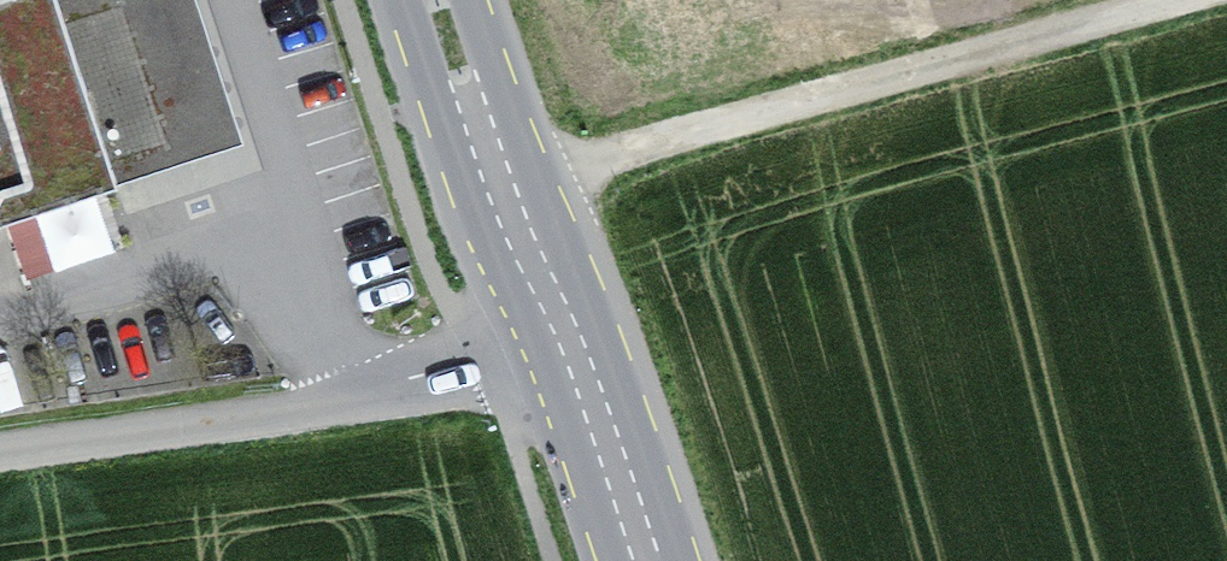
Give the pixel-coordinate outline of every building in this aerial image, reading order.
[(235,159),(181,0),(0,0),(0,238),(235,159)]
